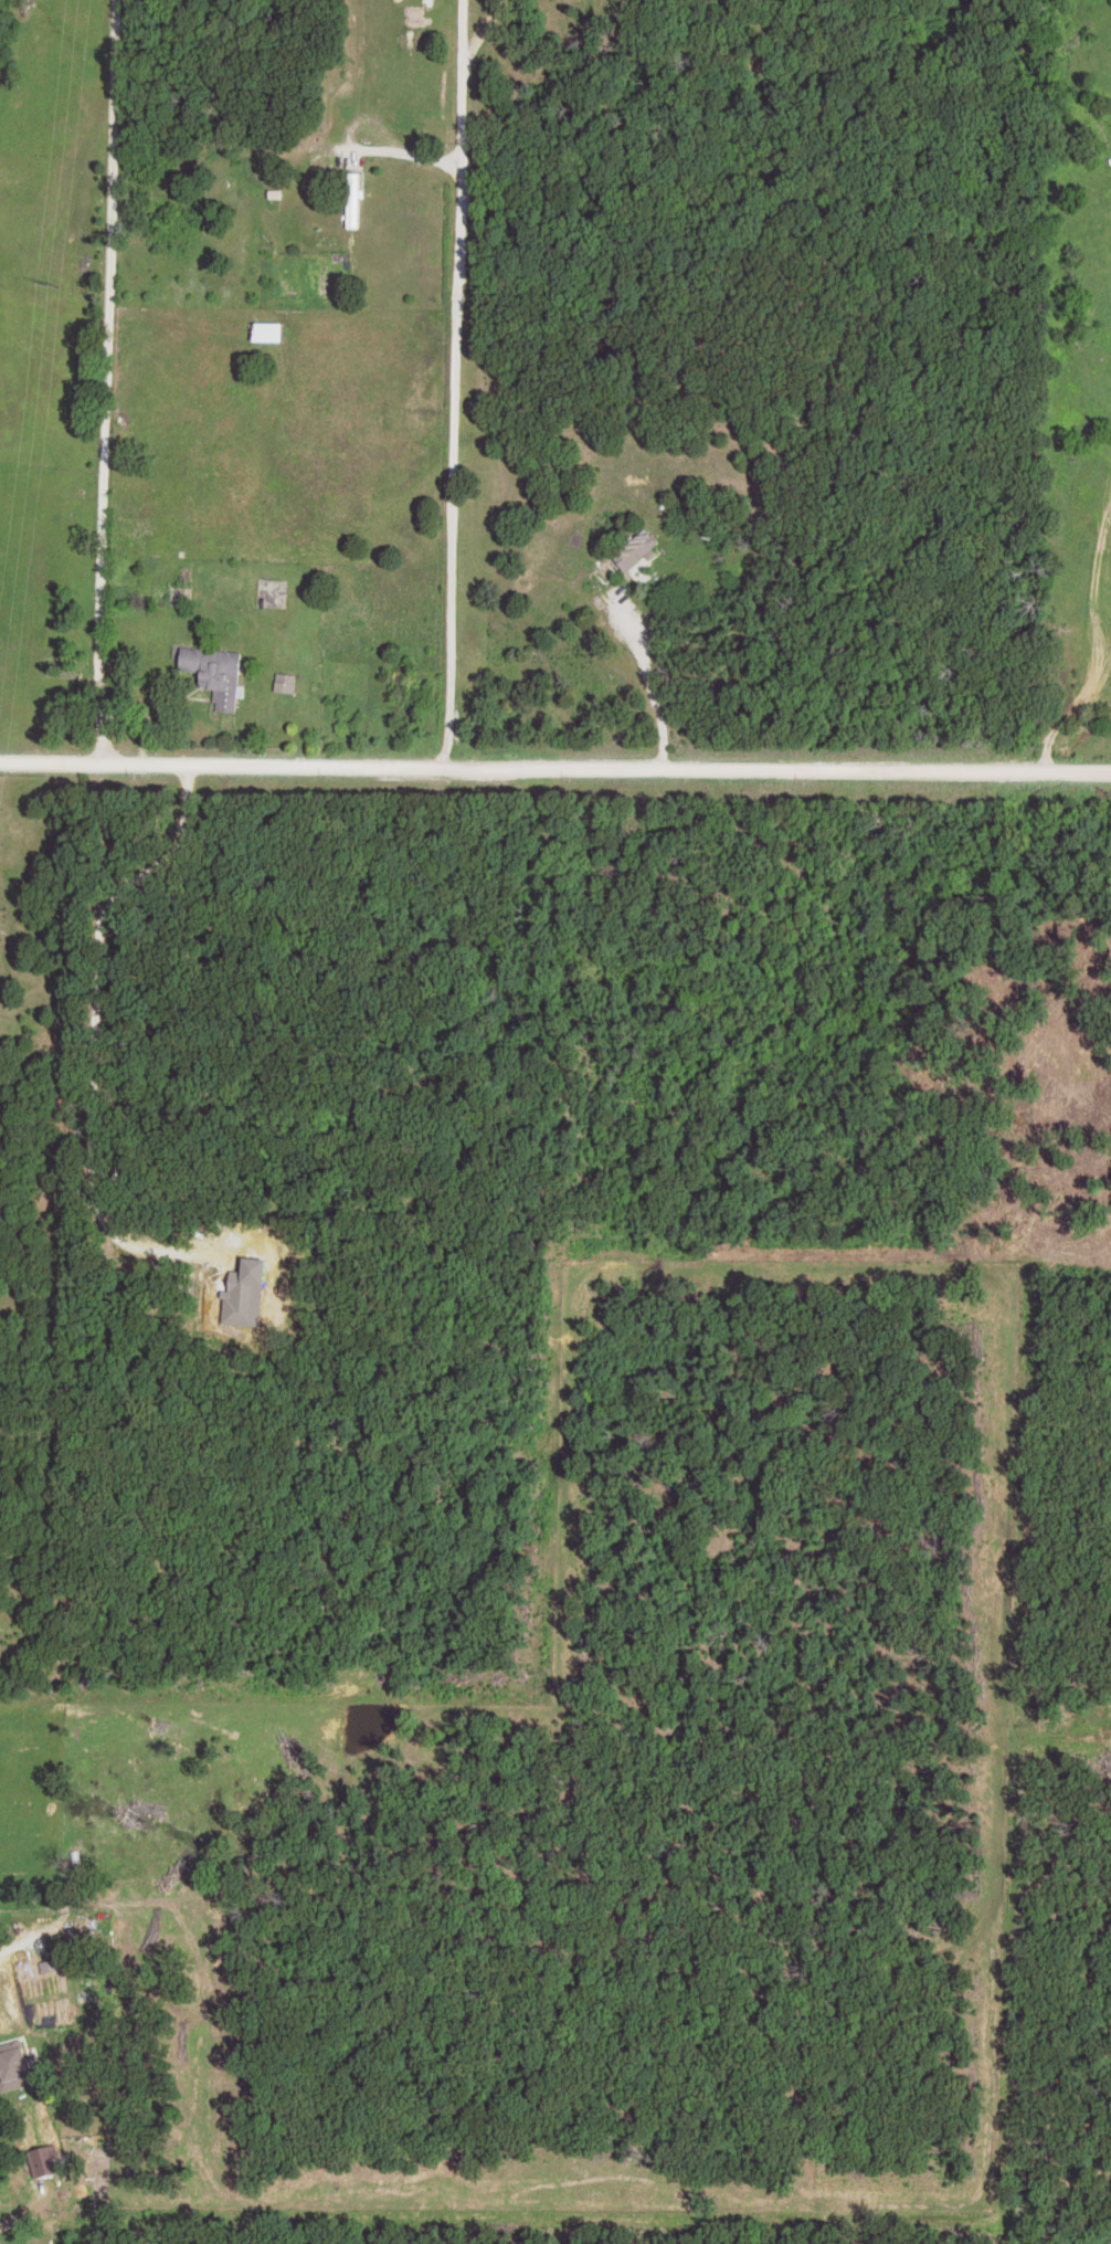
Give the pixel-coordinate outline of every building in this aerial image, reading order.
[(348,229),(363,229),(363,172),(348,172),(348,229)] [(282,321),(252,321),(252,342),(282,342),(282,321)] [(612,554),(625,572),(660,546),(648,529),(612,554)] [(237,712),(242,652),(181,646),(179,672),(200,674),(199,688),(217,689),(215,710),(237,712)] [(2,2092),(35,2085),(26,2042),(0,2047),(0,2082),(2,2092)]
